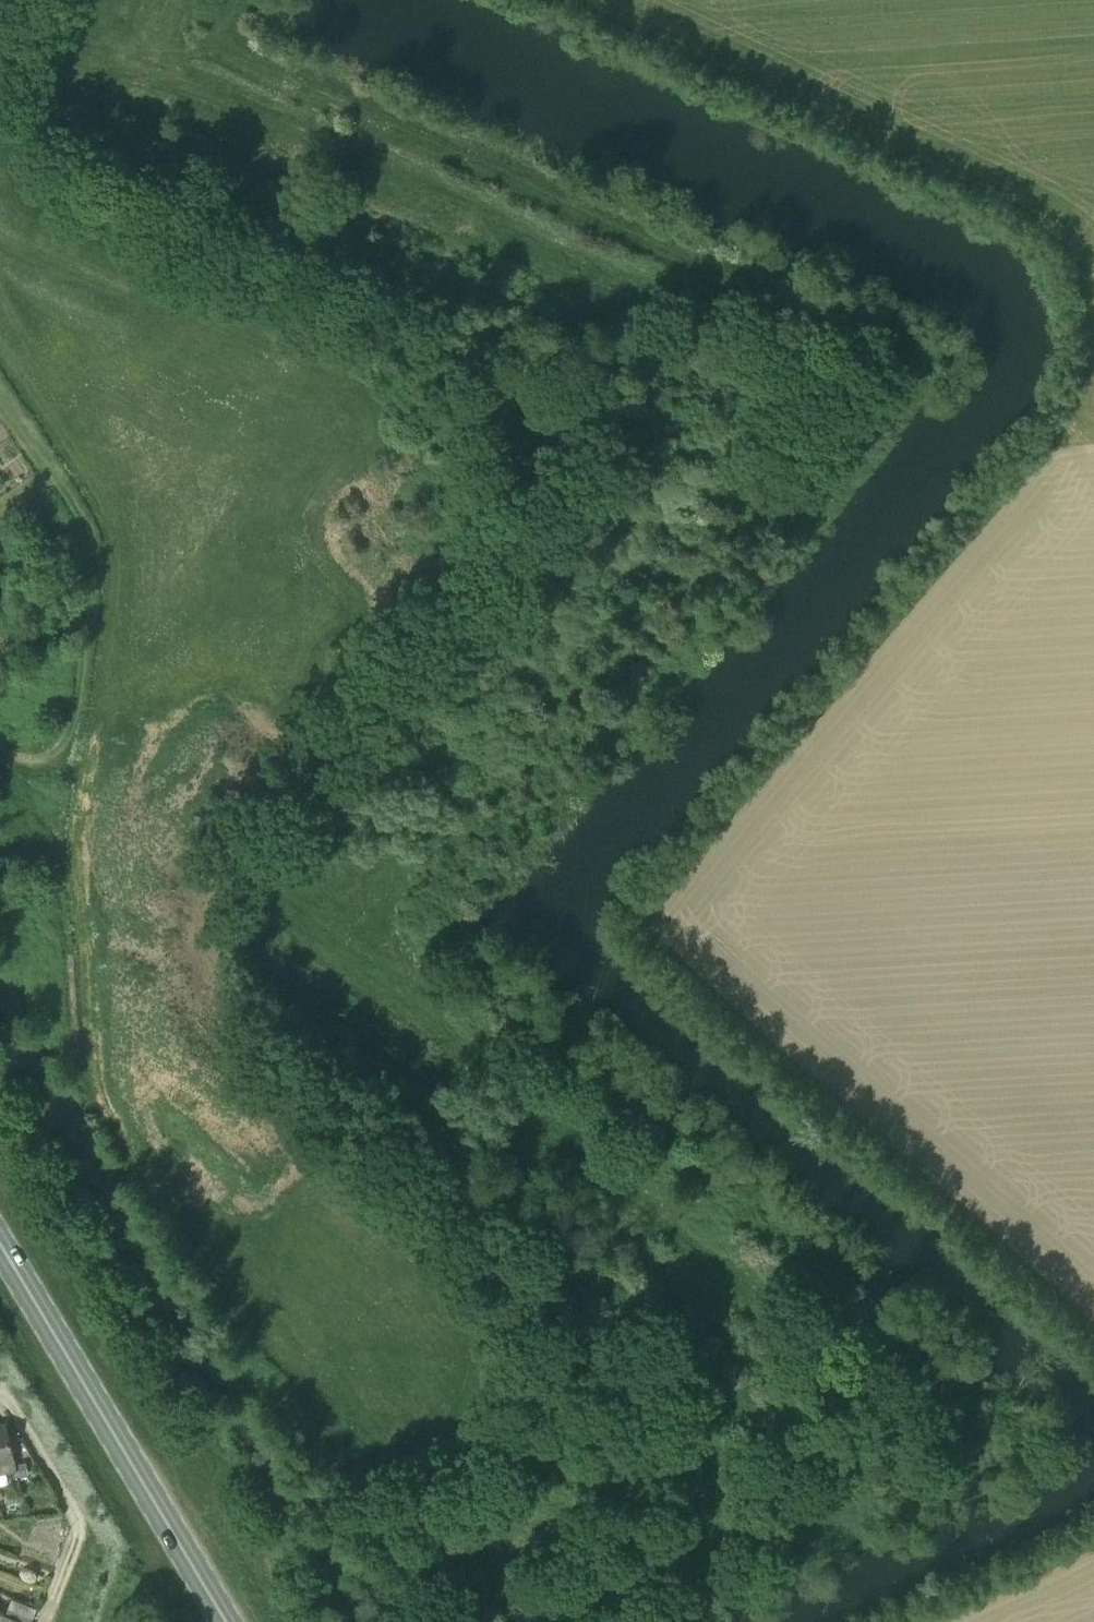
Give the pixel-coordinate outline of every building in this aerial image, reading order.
[(0,1425),(0,1474),(17,1470),(16,1465),(12,1447),(16,1446),(14,1435),(9,1436),(6,1423),(0,1425)] [(26,1462),(16,1465),(17,1470),(18,1476),(28,1474),(26,1462)] [(21,1621),(2,1613),(0,1620),(0,1621),(21,1621)]
